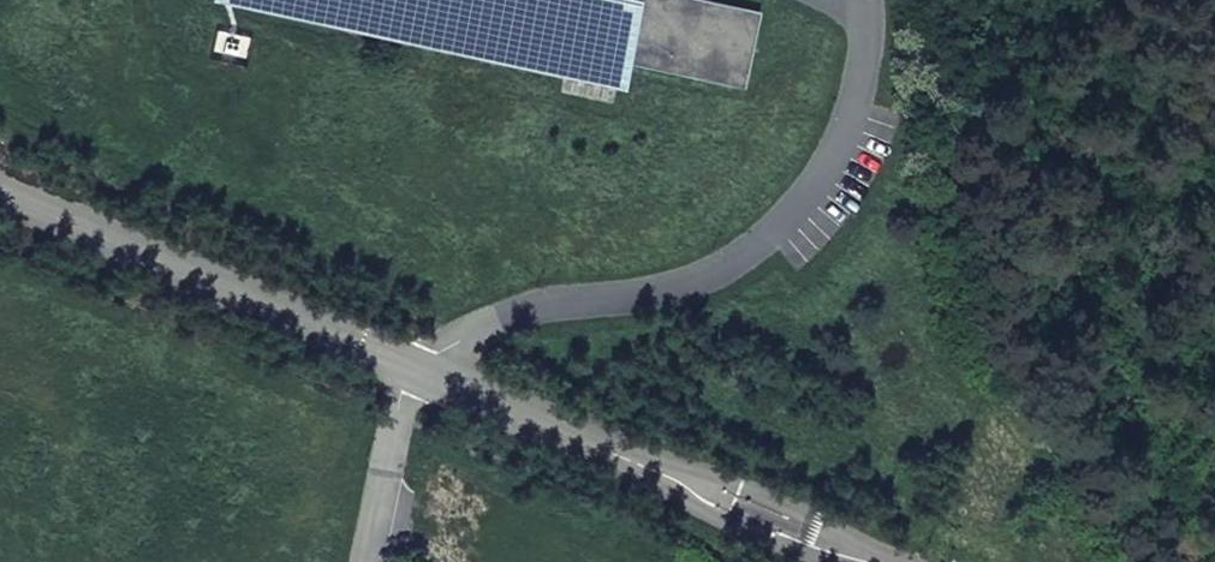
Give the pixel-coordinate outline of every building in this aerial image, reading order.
[(760,13),(700,0),(217,0),(216,4),(627,93),(633,65),(744,89),(760,13)]
